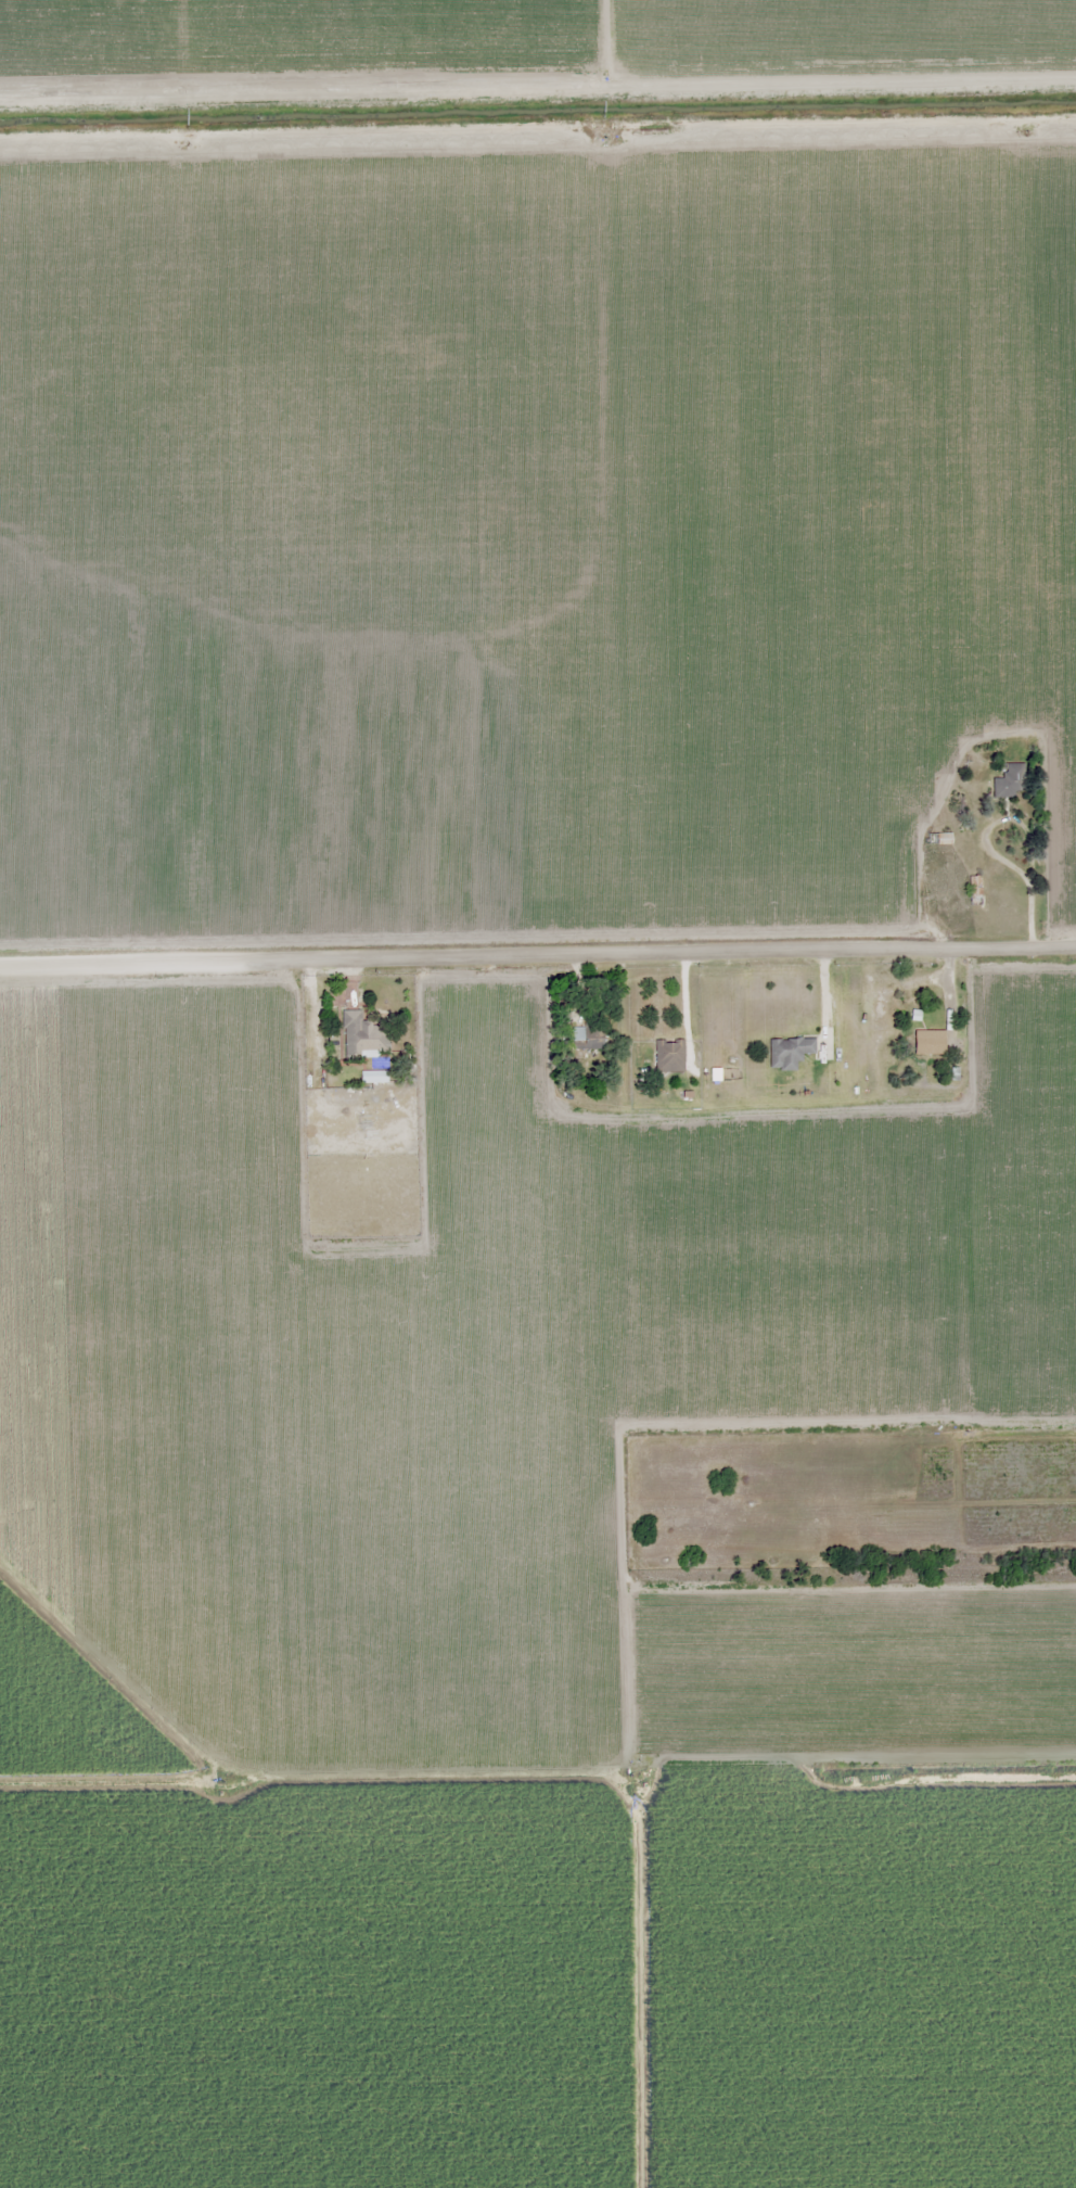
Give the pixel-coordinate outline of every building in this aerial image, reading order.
[(1025,796),(1025,763),(1005,763),(1005,779),(993,779),(993,796),(1025,796)] [(951,835),(938,835),(938,843),(951,843),(951,835)] [(363,1053),(389,1053),(389,1022),(361,1022),(361,1011),(343,1011),(344,1062),(363,1061),(363,1053)] [(572,1025),(572,1048),(605,1048),(605,1025),(572,1025)] [(948,1041),(945,1041),(945,1031),(915,1031),(915,1055),(948,1055),(948,1041)] [(798,1070),(798,1058),(816,1058),(816,1039),(770,1039),(770,1070),(798,1070)] [(656,1072),(684,1072),(684,1041),(656,1041),(656,1072)]
